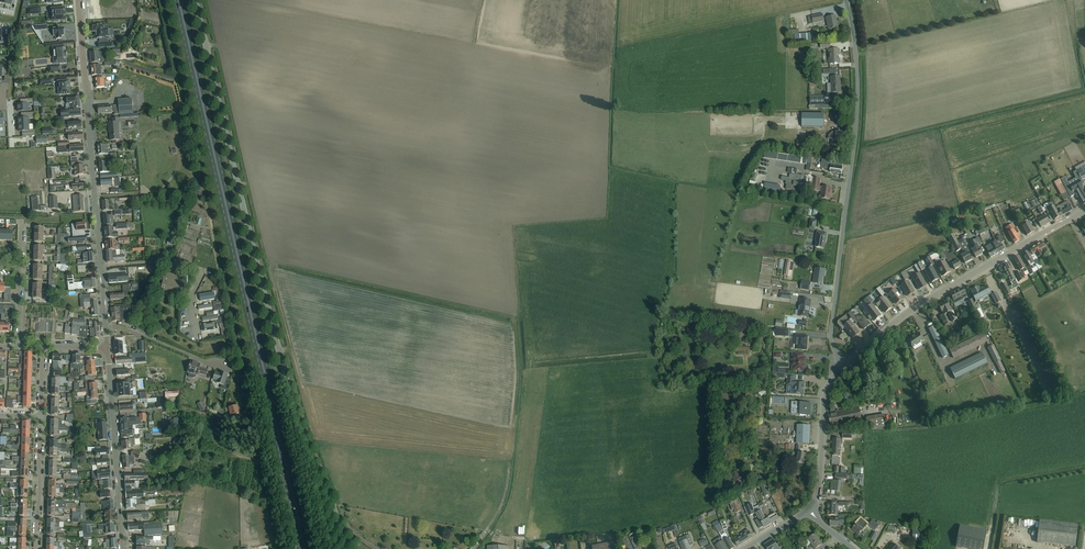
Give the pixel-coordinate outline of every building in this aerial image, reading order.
[(28,7),(29,15),(41,14),(40,7),(28,7)] [(66,20),(65,8),(51,9),(53,21),(54,21),(54,22),(64,21),(64,20),(66,20)] [(822,13),(807,17),(809,25),(824,21),(822,13)] [(836,21),(835,16),(826,18),(828,30),(833,29),(834,29),(838,28),(837,23),(836,23),(836,21)] [(94,32),(95,36),(96,36),(96,39),(99,38),(99,39),(102,39),(102,38),(106,38),(106,36),(108,36),(108,29),(105,29),(105,24),(102,24),(102,26),(99,26),(98,26),(97,26),(93,27),(92,28),(91,28),(91,30),(91,31),(92,32),(93,32),(94,32)] [(55,28),(53,28),(53,36),(56,36),(56,39),(58,39),(58,43),(62,42),(61,35),(64,35),(64,27),(60,28),(60,27),(56,27),(56,28),(55,28)] [(812,33),(798,34),(798,30),(791,30),(791,35),(794,34),(795,43),(813,42),(812,33)] [(0,33),(0,46),(8,46),(8,39),(4,39),(4,33),(0,33)] [(839,55),(839,49),(832,50),(832,47),(830,48),(830,43),(820,43),(820,49),(826,48),(826,50),(828,50),(828,64),(836,64),(840,63),(839,58),(839,55)] [(53,47),(52,47),(53,52),(53,58),(54,64),(56,64),(66,63),(66,57),(66,52),(65,52),(65,46),(55,46),(53,47)] [(99,63),(99,62),(104,62),(103,52),(98,52),(90,53),(91,63),(99,63)] [(101,65),(91,66),(92,76),(98,75),(99,76),(102,76),(101,75),(101,65)] [(101,76),(99,76),(99,78),(95,78),(96,88),(106,87),(106,84),(104,84),(104,78),(105,78),(105,77),(111,77),(111,75),(101,76)] [(840,82),(840,77),(831,77),(831,93),(841,92),(841,85),(840,85),(840,82)] [(69,80),(57,81),(59,95),(70,94),(69,80)] [(824,96),(810,96),(810,105),(824,105),(824,96)] [(74,98),(66,98),(67,104),(69,104),(70,108),(80,108),(79,97),(74,98)] [(20,105),(17,105),(18,112),(28,111),(27,105),(33,105),(33,99),(20,99),(20,105)] [(119,115),(132,114),(131,99),(118,100),(118,105),(113,105),(113,106),(111,106),(111,105),(97,106),(98,114),(111,113),(111,112),(114,112),(114,115),(119,114),(119,115)] [(21,118),(18,119),(18,125),(31,124),(30,118),(34,118),(34,112),(21,113),(21,118)] [(824,127),(824,114),(802,113),(802,127),(824,127)] [(108,123),(109,132),(110,141),(112,141),(112,144),(116,144),(116,140),(119,140),(118,123),(120,123),(120,118),(117,118),(111,119),(112,123),(108,123)] [(31,124),(18,125),(19,131),(22,131),(22,137),(35,136),(35,130),(31,131),(31,124)] [(835,135),(832,135),(831,145),(837,145),(838,140),(842,140),(843,132),(836,131),(835,135)] [(107,144),(103,145),(97,145),(98,154),(108,154),(108,148),(109,147),(108,147),(107,144)] [(842,163),(822,159),(820,167),(824,168),(830,169),(830,172),(842,174),(843,167),(842,167),(842,163)] [(109,162),(104,162),(99,162),(100,173),(110,172),(109,162)] [(85,175),(85,166),(70,167),(70,172),(74,172),(75,176),(85,175)] [(1077,171),(1081,180),(1082,180),(1084,178),(1084,166),(1077,171)] [(786,185),(786,189),(787,190),(786,194),(802,196),(804,188),(807,188),(807,191),(811,192),(811,190),(813,190),(819,191),(819,186),(820,179),(813,177),(808,176),(796,174),(797,169),(788,168),(787,173),(789,173),(788,185),(786,185)] [(106,180),(100,180),(101,186),(106,186),(112,185),(112,183),(116,183),(116,185),(122,184),(122,178),(113,179),(113,178),(112,178),(112,179),(106,180)] [(55,180),(50,181),(50,191),(54,191),(54,187),(56,187),(56,185),(65,184),(65,186),(65,189),(70,189),(71,190),(78,189),(83,189),(83,182),(77,182),(73,183),(73,179),(66,179),(66,182),(55,183),(55,180)] [(1080,181),(1078,181),(1070,186),(1073,192),(1076,190),(1084,203),(1084,193),(1082,187),(1083,187),(1080,181)] [(1070,198),(1062,182),(1058,184),(1059,186),(1057,187),(1064,201),(1070,198)] [(780,186),(764,183),(763,190),(779,193),(780,186)] [(830,200),(831,192),(832,188),(822,187),(820,198),(830,200)] [(82,196),(77,196),(73,196),(74,212),(83,211),(82,196)] [(111,200),(107,200),(102,201),(103,211),(118,210),(118,205),(114,205),(111,205),(111,200)] [(1058,212),(1054,206),(1053,204),(1054,204),(1052,201),(1048,203),(1050,206),(1045,208),(1048,214),(1051,212),(1053,215),(1055,220),(1060,217),(1058,212)] [(1073,210),(1070,205),(1068,201),(1065,203),(1066,205),(1062,207),(1061,205),(1057,207),(1057,208),(1059,211),(1061,217),(1073,210)] [(996,207),(995,205),(991,205),(982,209),(984,215),(986,214),(985,211),(992,208),(996,207)] [(1021,213),(1018,207),(1011,211),(1014,217),(1021,213)] [(112,215),(109,216),(103,216),(104,225),(113,225),(112,215)] [(1050,223),(1047,218),(1046,215),(1038,220),(1037,219),(1033,221),(1034,223),(1037,228),(1041,226),(1042,228),(1050,223)] [(1020,224),(1023,229),(1024,229),(1028,235),(1034,232),(1028,220),(1020,224)] [(85,223),(71,224),(73,237),(85,236),(84,230),(85,230),(85,223)] [(1022,235),(1019,230),(1017,227),(1015,228),(1013,224),(1006,228),(1009,232),(1008,232),(1012,239),(1015,243),(1020,240),(1018,237),(1022,235)] [(104,228),(105,239),(111,238),(117,238),(117,235),(117,232),(113,233),(113,227),(110,227),(104,228)] [(816,241),(815,247),(823,248),(824,241),(825,241),(826,233),(817,232),(815,241),(816,241)] [(954,234),(948,237),(957,252),(962,249),(965,254),(962,256),(963,258),(966,264),(972,260),(969,254),(968,253),(970,252),(963,239),(958,241),(954,234)] [(993,244),(999,253),(1005,250),(1001,243),(1004,242),(1000,235),(997,237),(999,240),(996,242),(993,243),(993,244)] [(983,244),(980,239),(979,238),(971,242),(974,247),(971,249),(976,258),(983,254),(978,246),(983,244)] [(105,242),(106,251),(116,251),(116,250),(120,250),(119,245),(115,245),(115,241),(105,242)] [(1047,250),(1045,248),(1042,243),(1030,250),(1034,257),(1037,255),(1039,258),(1044,255),(1042,252),(1047,250)] [(991,258),(999,253),(993,244),(991,245),(992,246),(987,249),(989,252),(988,253),(991,258)] [(944,253),(943,253),(946,258),(948,262),(951,260),(951,259),(953,258),(956,262),(952,264),(955,270),(962,266),(959,260),(954,252),(949,254),(945,247),(942,249),(944,253)] [(86,250),(78,251),(78,255),(83,255),(83,260),(77,260),(78,264),(88,263),(93,263),(92,253),(87,253),(86,250)] [(116,251),(106,251),(107,263),(117,262),(117,261),(120,261),(120,262),(125,261),(125,255),(120,255),(119,250),(116,251)] [(946,258),(943,253),(942,250),(937,253),(939,256),(940,255),(943,260),(946,258)] [(1031,256),(1028,251),(1023,254),(1026,259),(1032,269),(1037,267),(1035,263),(1031,256)] [(1028,271),(1026,268),(1022,261),(1019,256),(1014,259),(1021,271),(1022,270),(1024,273),(1028,271)] [(934,264),(930,257),(924,260),(928,267),(934,264)] [(951,272),(948,267),(945,261),(942,263),(941,260),(936,263),(944,276),(951,272)] [(1008,263),(999,268),(1001,272),(1004,271),(1014,289),(1020,286),(1008,263)] [(905,270),(907,272),(916,268),(918,272),(921,270),(918,264),(905,270)] [(939,279),(936,274),(933,267),(926,271),(927,274),(932,283),(939,279)] [(825,270),(820,269),(815,268),(813,283),(818,283),(818,284),(819,284),(822,284),(822,278),(824,278),(825,270)] [(910,277),(907,272),(905,270),(901,273),(904,280),(910,277)] [(165,272),(159,294),(179,299),(185,278),(173,274),(173,275),(172,274),(171,274),(170,274),(170,273),(165,272)] [(1020,282),(1025,279),(1021,272),(1016,275),(1020,282)] [(927,285),(924,281),(920,273),(913,277),(920,289),(927,285)] [(128,274),(108,276),(109,283),(117,282),(128,281),(128,283),(134,283),(134,279),(128,279),(128,274)] [(73,276),(67,277),(69,290),(79,289),(82,289),(82,282),(74,283),(73,276)] [(83,280),(82,280),(82,282),(82,289),(84,289),(90,289),(95,288),(94,279),(89,279),(88,279),(83,280)] [(810,282),(801,280),(800,290),(809,292),(810,282)] [(915,292),(912,287),(909,281),(902,285),(908,296),(915,292)] [(881,285),(886,291),(890,289),(885,282),(881,285)] [(1006,283),(1001,286),(1007,295),(1011,293),(1012,293),(1006,283)] [(129,285),(128,285),(122,285),(123,293),(110,294),(110,300),(116,299),(123,299),(123,297),(130,296),(129,285)] [(991,293),(989,289),(989,288),(989,287),(988,288),(987,286),(977,291),(976,288),(972,291),(973,293),(972,293),(977,301),(983,298),(984,301),(985,301),(988,299),(989,298),(987,296),(991,293)] [(883,292),(880,287),(877,289),(882,296),(883,296),(885,294),(883,292)] [(967,297),(963,288),(951,295),(954,300),(962,296),(964,299),(967,297)] [(903,299),(900,295),(895,289),(889,294),(897,304),(903,299)] [(779,298),(791,300),(792,294),(790,294),(791,292),(780,291),(779,298)] [(213,292),(200,294),(201,301),(215,299),(213,292)] [(996,304),(1001,302),(996,292),(991,295),(996,304)] [(90,295),(80,296),(80,299),(83,299),(84,308),(91,308),(92,316),(97,315),(96,301),(90,302),(90,295)] [(223,304),(222,303),(221,297),(215,298),(216,302),(213,302),(213,303),(214,306),(223,305),(223,304)] [(892,308),(889,303),(884,297),(875,303),(878,307),(880,305),(886,313),(892,308)] [(809,300),(811,301),(811,300),(800,299),(799,305),(798,310),(800,310),(799,316),(808,317),(810,307),(808,306),(809,300)] [(957,319),(950,306),(947,302),(939,306),(942,312),(943,312),(945,315),(948,313),(953,322),(957,319)] [(122,305),(117,305),(112,305),(112,309),(111,309),(112,322),(118,321),(118,323),(122,322),(122,321),(128,320),(128,313),(132,313),(131,304),(122,305)] [(872,304),(869,307),(866,309),(875,321),(882,316),(872,304)] [(851,311),(848,314),(853,319),(852,319),(855,322),(856,324),(858,322),(864,330),(871,324),(867,320),(863,315),(860,317),(859,316),(856,318),(851,311)] [(202,319),(203,323),(218,320),(217,316),(213,317),(213,313),(207,314),(207,318),(202,319)] [(847,319),(845,316),(838,322),(838,324),(842,330),(845,328),(842,323),(847,319)] [(78,336),(90,338),(90,331),(89,326),(85,326),(86,321),(73,319),(72,319),(72,322),(68,322),(68,324),(65,324),(64,328),(64,334),(71,334),(71,335),(78,336)] [(852,324),(855,322),(852,319),(845,325),(848,329),(847,330),(853,338),(860,333),(852,324)] [(90,331),(90,338),(99,338),(98,323),(89,321),(89,326),(90,331)] [(202,325),(203,332),(217,329),(216,323),(202,325)] [(929,329),(931,334),(943,358),(949,355),(937,331),(935,326),(929,329)] [(136,327),(135,331),(148,336),(149,332),(136,327)] [(775,328),(775,336),(788,337),(789,329),(775,328)] [(949,350),(954,359),(988,342),(985,336),(988,335),(986,331),(949,350)] [(912,337),(913,338),(908,341),(913,348),(924,341),(919,332),(912,337)] [(806,350),(807,336),(796,336),(795,349),(806,350)] [(124,338),(114,339),(114,342),(114,350),(115,355),(123,355),(122,345),(125,345),(124,338)] [(992,345),(987,348),(1001,374),(1006,371),(1001,361),(1002,360),(994,344),(992,345)] [(983,352),(950,369),(956,379),(988,363),(983,352)] [(121,358),(115,359),(116,365),(121,364),(131,363),(138,363),(138,357),(145,357),(145,353),(129,355),(129,358),(121,358)] [(806,358),(805,358),(803,358),(803,354),(793,353),(792,361),(793,361),(792,370),(805,371),(806,358)] [(53,355),(52,369),(58,369),(58,363),(58,362),(61,362),(61,355),(53,355)] [(74,378),(80,374),(80,370),(80,367),(80,360),(80,356),(73,355),(72,361),(72,364),(77,364),(77,368),(76,368),(77,372),(70,372),(70,377),(74,377),(74,378)] [(80,367),(80,370),(95,368),(95,361),(87,362),(87,366),(84,366),(84,361),(80,360),(80,367)] [(200,365),(190,362),(187,373),(188,373),(188,374),(188,376),(189,377),(190,378),(192,378),(193,378),(195,378),(195,376),(196,375),(197,375),(205,377),(207,370),(199,368),(200,365)] [(31,376),(31,369),(24,368),(24,369),(21,368),(21,372),(21,373),(21,376),(24,376),(31,376)] [(85,380),(94,380),(94,375),(96,375),(95,368),(80,370),(80,374),(83,373),(83,372),(88,372),(88,375),(85,375),(85,380)] [(52,369),(52,377),(61,377),(61,369),(58,369),(52,369)] [(229,378),(226,377),(227,375),(220,372),(219,374),(215,373),(212,379),(217,381),(216,383),(221,385),(220,387),(222,388),(222,389),(228,391),(229,378)] [(794,376),(788,375),(787,385),(793,386),(793,385),(794,385),(794,394),(803,395),(804,381),(795,380),(795,381),(794,381),(794,376)] [(52,387),(65,388),(65,384),(63,384),(63,385),(59,385),(60,379),(52,379),(52,387)] [(82,393),(97,392),(96,383),(94,384),(94,380),(85,380),(86,390),(82,390),(82,393)] [(117,385),(118,392),(118,397),(133,396),(133,388),(136,388),(136,381),(132,382),(132,384),(131,384),(128,384),(117,385)] [(69,388),(65,388),(52,387),(52,395),(59,395),(59,391),(69,391),(69,388)] [(97,392),(82,393),(77,393),(77,396),(87,396),(87,395),(90,394),(90,400),(86,400),(87,404),(96,403),(96,400),(98,399),(97,392)] [(51,408),(64,408),(65,404),(59,404),(59,400),(51,399),(51,408)] [(30,400),(23,400),(20,400),(17,400),(17,403),(23,404),(23,408),(30,408),(30,400)] [(201,401),(197,404),(201,412),(206,409),(205,408),(201,401)] [(791,402),(791,414),(800,414),(800,415),(810,415),(811,403),(802,403),(802,402),(791,402)] [(237,406),(225,408),(226,412),(229,411),(230,415),(239,414),(237,406)] [(861,419),(858,407),(837,411),(838,413),(828,414),(831,425),(840,423),(861,419)] [(67,408),(64,408),(51,408),(51,416),(58,416),(59,410),(62,410),(62,411),(67,411),(67,408)] [(875,423),(891,421),(890,409),(874,411),(875,423)] [(100,419),(96,420),(95,420),(96,429),(95,430),(95,433),(98,433),(99,441),(108,440),(106,422),(101,423),(100,419)] [(51,428),(68,428),(68,424),(62,424),(62,420),(51,420),(51,428)] [(249,423),(247,423),(247,420),(243,421),(244,424),(247,424),(249,431),(252,430),(251,428),(250,428),(249,423)] [(121,430),(128,430),(128,427),(132,426),(132,427),(136,426),(135,425),(141,425),(140,421),(137,422),(127,423),(127,424),(120,425),(121,430)] [(809,444),(810,426),(797,425),(796,444),(809,444)] [(68,428),(51,428),(50,436),(56,436),(58,436),(58,430),(61,430),(61,431),(68,431),(70,432),(73,432),(73,429),(68,428)] [(128,430),(121,430),(121,438),(127,438),(129,438),(131,437),(131,440),(134,440),(140,439),(140,434),(139,435),(139,429),(131,430),(128,430)] [(22,430),(19,430),(19,434),(22,434),(22,438),(29,438),(29,430),(22,430)] [(842,439),(838,439),(833,439),(832,455),(840,456),(840,444),(842,444),(842,439)] [(50,440),(50,448),(67,449),(67,445),(57,445),(57,441),(56,441),(50,440)] [(134,440),(131,440),(131,441),(130,441),(127,441),(122,442),(122,450),(128,450),(131,450),(131,446),(135,446),(134,440)] [(800,445),(797,445),(796,453),(793,468),(802,470),(803,464),(804,464),(804,463),(805,460),(806,454),(800,453),(800,445)] [(96,456),(103,455),(108,455),(109,455),(108,449),(101,449),(100,446),(95,447),(95,448),(88,447),(88,451),(95,451),(96,456)] [(67,449),(50,448),(50,456),(55,456),(57,457),(59,457),(59,452),(61,452),(67,453),(67,449)] [(130,456),(139,459),(141,453),(132,450),(130,456)] [(128,455),(123,456),(123,468),(129,468),(129,465),(134,464),(133,458),(128,455)] [(97,471),(103,470),(103,467),(101,468),(101,466),(110,465),(109,460),(108,460),(102,460),(91,461),(91,466),(96,465),(97,471)] [(28,469),(28,461),(12,461),(12,463),(15,463),(15,465),(18,465),(18,463),(21,463),(21,469),(28,469)] [(49,461),(49,469),(60,469),(63,469),(63,467),(57,467),(57,461),(49,461)] [(28,469),(21,469),(21,472),(12,472),(12,473),(12,477),(15,477),(22,477),(28,477),(28,469)] [(60,469),(49,469),(49,477),(57,477),(57,473),(60,473),(60,469)] [(103,470),(97,471),(98,480),(111,479),(110,470),(103,470)] [(848,475),(841,474),(836,474),(835,481),(831,480),(830,491),(840,492),(841,479),(847,480),(847,484),(850,484),(851,476),(848,476),(848,475)] [(112,489),(111,480),(99,481),(99,485),(103,484),(103,489),(112,489)] [(10,485),(10,488),(17,489),(27,489),(28,481),(21,481),(21,485),(10,485)] [(48,489),(66,489),(66,485),(56,485),(56,481),(49,481),(48,489)] [(146,481),(138,481),(125,482),(125,491),(131,491),(131,488),(139,487),(139,485),(146,484),(146,481)] [(766,484),(760,486),(764,497),(770,495),(766,484)] [(27,497),(27,489),(17,489),(17,497),(27,497)] [(66,493),(66,489),(48,489),(48,497),(56,497),(56,493),(66,493)] [(126,501),(127,509),(132,508),(137,508),(137,505),(141,505),(141,499),(126,501)] [(741,511),(736,499),(729,502),(732,510),(734,509),(735,513),(741,511)] [(17,505),(11,504),(11,508),(27,508),(27,500),(17,500),(17,505)] [(81,509),(80,507),(76,506),(76,503),(66,503),(64,500),(48,500),(48,508),(59,508),(76,509),(81,509)] [(113,510),(113,500),(101,501),(101,505),(103,505),(103,511),(113,510)] [(755,514),(751,504),(744,507),(748,516),(755,514)] [(838,504),(833,504),(828,504),(827,515),(840,516),(840,512),(837,512),(838,504)] [(764,505),(759,508),(762,514),(765,520),(767,519),(770,524),(779,519),(776,513),(770,516),(764,505)] [(27,516),(27,508),(11,508),(11,512),(20,512),(20,516),(27,516)] [(58,512),(59,508),(48,508),(47,516),(55,516),(55,512),(58,512)] [(762,514),(759,508),(755,510),(757,515),(759,518),(755,521),(759,529),(763,526),(764,527),(770,524),(767,519),(765,520),(762,514)] [(82,519),(81,513),(81,509),(76,509),(76,512),(72,512),(72,518),(82,519)] [(113,511),(108,511),(100,512),(100,517),(105,516),(105,522),(114,521),(113,511)] [(148,512),(132,513),(127,513),(127,521),(133,520),(133,519),(142,519),(142,518),(144,518),(149,518),(148,512)] [(830,518),(830,526),(839,526),(839,523),(844,523),(844,516),(838,516),(838,519),(830,518)] [(10,527),(26,528),(26,520),(20,519),(20,523),(7,522),(7,527),(10,527)] [(47,527),(61,528),(59,528),(59,522),(60,522),(60,520),(47,519),(47,527)] [(856,525),(855,526),(852,530),(858,535),(862,530),(862,529),(864,527),(864,528),(867,524),(861,519),(856,525)] [(879,525),(872,520),(868,525),(874,531),(879,525)] [(1078,525),(1040,520),(1037,543),(1076,547),(1078,525)] [(115,534),(114,523),(98,525),(99,530),(106,530),(106,534),(115,534)] [(162,524),(148,524),(148,523),(144,523),(144,530),(144,536),(162,534),(162,524)] [(719,524),(712,528),(714,531),(716,530),(717,533),(722,530),(719,524)] [(87,533),(87,525),(82,526),(83,538),(92,538),(91,533),(87,533)] [(955,548),(962,548),(983,548),(987,531),(960,526),(955,548)] [(26,536),(26,528),(10,527),(10,531),(16,531),(16,532),(19,532),(19,535),(26,536)] [(61,530),(61,528),(47,527),(47,535),(54,536),(54,532),(58,532),(58,530),(61,530)] [(752,537),(747,529),(740,534),(742,536),(734,541),(737,546),(752,537)] [(929,529),(913,529),(912,540),(929,540),(929,529)] [(731,543),(728,538),(724,530),(719,533),(721,537),(724,540),(727,546),(729,548),(732,548),(734,548),(731,543)] [(637,532),(628,535),(634,548),(644,548),(637,532)] [(678,538),(681,547),(682,548),(688,548),(687,547),(690,546),(689,545),(693,544),(689,534),(686,536),(678,538)] [(808,539),(804,542),(804,543),(805,545),(807,546),(810,543),(814,548),(815,548),(822,544),(815,534),(808,539)] [(157,537),(142,537),(136,537),(136,546),(145,546),(145,540),(157,540),(157,537)] [(9,543),(9,546),(12,547),(25,547),(26,539),(20,539),(19,539),(15,538),(15,543),(9,543)] [(705,538),(698,541),(701,547),(708,544),(705,538)] [(46,546),(62,547),(64,547),(64,543),(54,543),(54,539),(47,539),(46,546)] [(104,543),(104,548),(106,548),(115,548),(116,548),(116,539),(110,539),(105,540),(105,543),(104,543)] [(767,548),(779,548),(773,539),(764,545),(767,548)] [(726,546),(723,541),(716,545),(718,548),(728,548),(726,546)]
